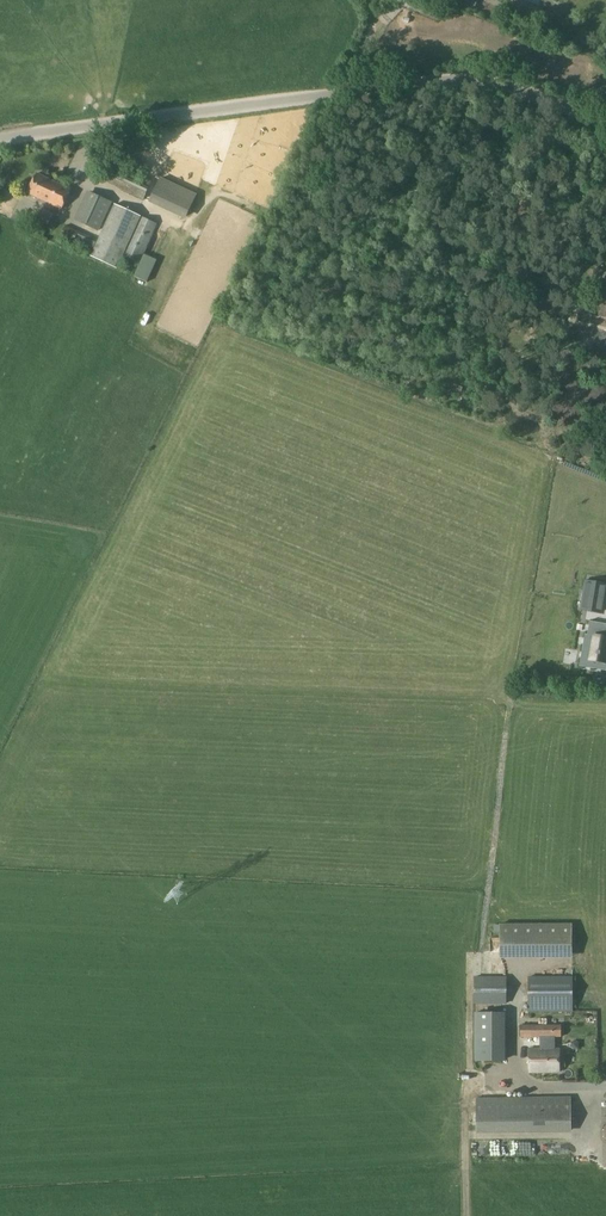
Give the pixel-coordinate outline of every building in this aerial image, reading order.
[(478,0),(462,0),(461,3),(474,8),(478,0)] [(551,24),(554,14),(531,6),(527,16),(551,24)] [(382,64),(373,59),(368,68),(378,73),(382,64)] [(145,199),(152,183),(108,162),(100,179),(145,199)] [(61,209),(71,189),(37,173),(27,193),(61,209)] [(160,177),(148,202),(185,219),(197,194),(175,184),(161,177),(160,177)] [(98,232),(112,203),(90,194),(77,222),(98,232)] [(140,262),(156,224),(115,205),(92,257),(118,269),(124,255),(140,262)] [(51,214),(44,211),(40,220),(47,224),(51,214)] [(585,585),(584,593),(588,594),(586,609),(599,612),(604,588),(585,585)] [(579,666),(605,671),(605,624),(590,621),(587,634),(585,634),(579,666)] [(499,954),(571,953),(571,924),(499,925),(499,954)] [(474,1004),(507,1004),(507,976),(474,976),(474,1004)] [(572,976),(529,977),(529,1009),(572,1009),(572,976)] [(530,1072),(531,1072),(559,1072),(559,1049),(553,1049),(552,1036),(561,1036),(560,1025),(521,1026),(521,1037),(544,1036),(544,1049),(529,1049),(530,1072)] [(484,1079),(501,1080),(502,1064),(484,1063),(484,1079)] [(477,1133),(572,1132),(571,1096),(531,1097),(476,1098),(477,1133)]
